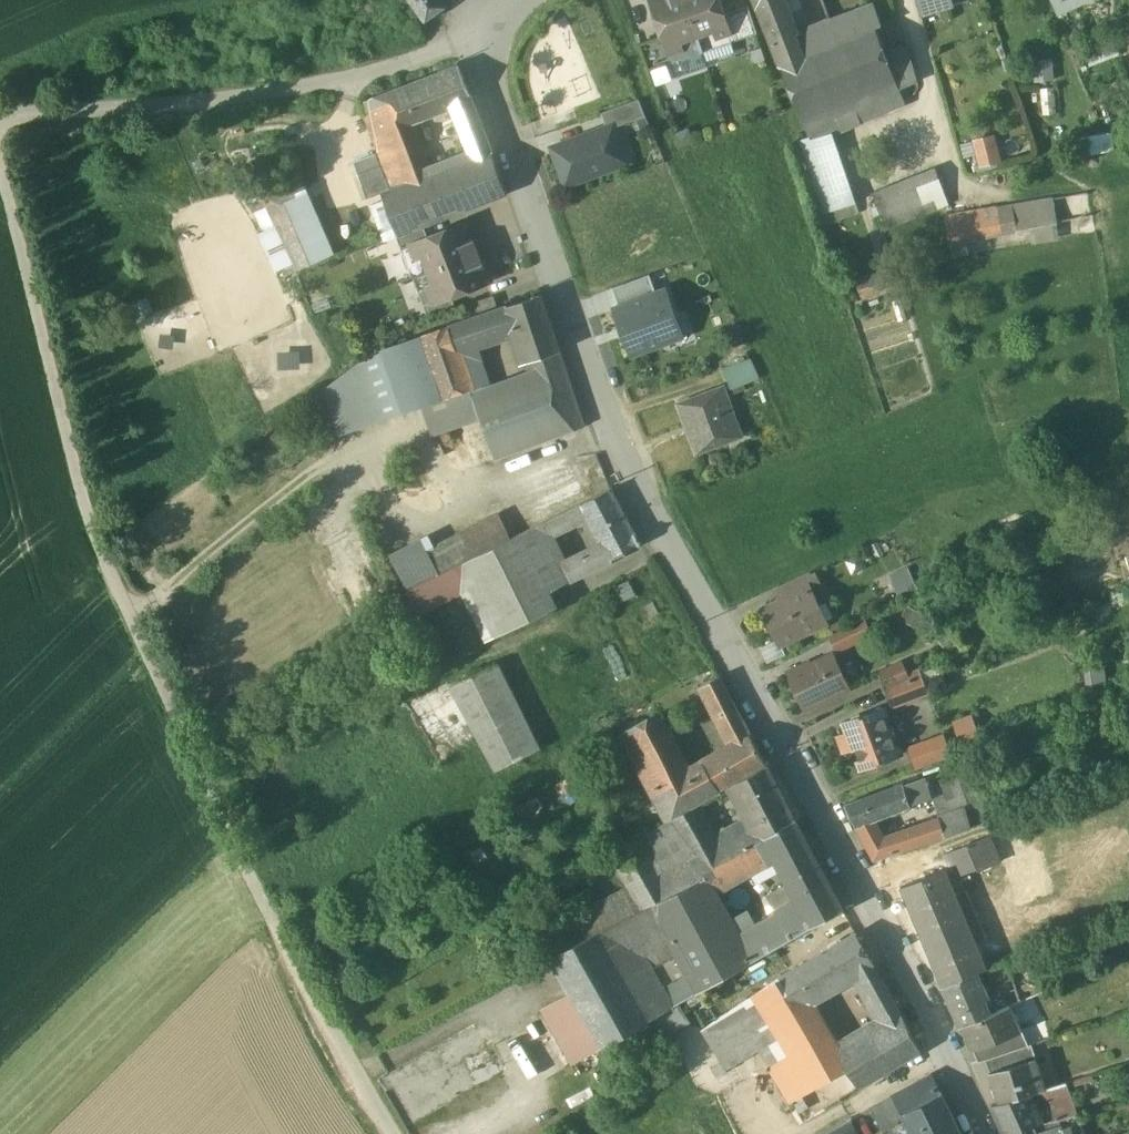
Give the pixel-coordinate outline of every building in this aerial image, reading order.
[(425,23),(447,7),(442,0),(409,0),(425,23)] [(664,35),(673,62),(703,52),(685,0),(652,0),(664,35)] [(703,52),(733,42),(723,15),(718,0),(685,0),(703,52)] [(779,0),(771,0),(757,5),(781,66),(804,57),(793,33),(779,0)] [(921,17),(954,8),(952,0),(916,0),(921,17)] [(1057,15),(1076,7),(1073,0),(1051,0),(1057,15)] [(837,43),(875,28),(882,25),(874,3),(829,20),(837,43)] [(748,7),(723,15),(733,42),(758,34),(748,7)] [(829,20),(793,33),(804,57),(837,43),(829,20)] [(804,57),(781,66),(803,119),(820,112),(883,87),(897,81),(875,28),(804,57)] [(664,35),(639,44),(648,71),(673,62),(664,35)] [(1035,79),(1054,78),(1052,57),(1034,58),(1035,79)] [(458,66),(407,85),(419,115),(453,102),(470,95),(458,66)] [(897,81),(883,87),(891,108),(906,102),(897,81)] [(414,125),(408,119),(419,115),(407,85),(362,103),(395,188),(383,193),(399,235),(424,226),(462,211),(445,169),(433,174),(414,125)] [(883,87),(820,112),(829,134),(832,132),(891,108),(883,87)] [(470,95),(453,102),(460,121),(477,115),(470,95)] [(639,99),(603,113),(608,127),(613,125),(614,127),(645,115),(639,99)] [(820,112),(803,119),(810,137),(812,141),(829,134),(820,112)] [(475,158),(445,169),(462,211),(507,194),(492,152),(477,115),(460,121),(475,158)] [(608,127),(553,148),(566,185),(627,163),(625,158),(627,155),(623,146),(620,145),(614,127),(613,125),(608,127)] [(1089,149),(1113,147),(1112,130),(1088,132),(1089,149)] [(861,213),(832,132),(829,134),(812,141),(810,137),(798,142),(827,225),(861,213)] [(965,154),(977,151),(981,165),(1003,159),(996,132),(962,140),(965,154)] [(280,278),(336,254),(298,165),(242,188),(280,278)] [(873,193),(886,228),(951,205),(938,169),(873,193)] [(1088,192),(999,208),(998,206),(946,215),(950,240),(1092,216),(1088,192)] [(429,238),(402,248),(413,277),(479,251),(468,223),(429,238)] [(399,235),(397,236),(402,248),(429,238),(424,226),(399,235)] [(479,251),(413,277),(424,305),(451,295),(490,280),(479,251)] [(891,290),(885,269),(856,280),(862,299),(891,290)] [(613,288),(620,308),(658,294),(650,275),(613,288)] [(616,309),(633,355),(683,337),(666,290),(658,294),(620,308),(616,309)] [(541,294),(496,309),(504,333),(517,328),(522,343),(554,332),(541,294)] [(451,295),(424,305),(429,318),(456,307),(451,295)] [(496,309),(450,324),(460,351),(488,341),(487,338),(504,333),(496,309)] [(450,324),(422,334),(423,336),(384,348),(323,389),(340,435),(448,395),(472,387),(460,351),(450,324)] [(554,332),(522,343),(527,360),(558,345),(554,332)] [(558,345),(527,360),(532,373),(540,399),(553,436),(585,425),(558,345)] [(752,360),(725,370),(732,388),(759,378),(752,360)] [(532,373),(474,393),(483,418),(540,399),(532,373)] [(472,387),(448,395),(466,447),(490,437),(483,418),(474,393),(472,387)] [(723,388),(679,405),(686,424),(689,423),(700,451),(741,436),(723,388)] [(553,436),(540,399),(483,418),(490,437),(497,456),(553,436)] [(611,488),(582,503),(588,517),(618,502),(611,488)] [(618,502),(588,517),(596,532),(599,530),(626,517),(618,502)] [(582,503),(561,514),(544,522),(551,536),(588,517),(582,503)] [(389,553),(408,590),(472,558),(511,539),(499,514),(436,546),(429,533),(389,553)] [(606,544),(589,552),(597,566),(642,544),(626,517),(599,530),(606,544)] [(511,539),(472,558),(509,630),(556,607),(546,586),(568,575),(570,574),(565,564),(551,536),(544,522),(511,539)] [(589,552),(565,564),(570,574),(568,575),(571,579),(597,566),(589,552)] [(472,558),(408,590),(421,614),(465,591),(490,640),(509,630),(472,558)] [(810,572),(779,586),(785,598),(810,586),(811,589),(817,586),(810,572)] [(785,598),(765,607),(764,610),(768,619),(769,619),(781,644),(820,625),(820,624),(813,609),(819,606),(811,589),(810,586),(785,598)] [(408,590),(394,597),(379,607),(391,629),(421,614),(408,590)] [(819,606),(813,609),(820,624),(834,617),(827,602),(819,606)] [(866,619),(830,636),(836,650),(872,633),(866,619)] [(833,656),(791,675),(806,707),(847,687),(833,656)] [(903,663),(879,674),(884,688),(885,688),(909,676),(903,663)] [(499,664),(453,688),(496,771),(542,747),(499,664)] [(909,676),(885,688),(891,706),(929,692),(921,671),(909,676)] [(742,718),(719,676),(703,685),(725,728),(742,718)] [(883,709),(845,723),(850,734),(840,738),(845,750),(854,746),(862,768),(900,753),(883,709)] [(686,770),(655,714),(621,732),(669,822),(706,801),(720,792),(719,789),(718,790),(703,761),(686,770)] [(742,718),(725,728),(733,745),(751,735),(742,718)] [(767,763),(751,735),(733,745),(703,761),(718,790),(719,789),(767,763)] [(933,740),(908,749),(915,767),(939,757),(933,740)] [(796,819),(768,765),(732,785),(752,823),(761,839),(766,836),(796,819)] [(969,771),(955,775),(961,793),(963,797),(976,793),(969,771)] [(955,775),(929,784),(933,797),(935,801),(961,793),(955,775)] [(927,778),(905,786),(912,805),(933,797),(929,784),(927,778)] [(904,782),(845,804),(857,826),(875,819),(912,805),(905,786),(904,782)] [(961,793),(935,801),(940,816),(966,807),(963,797),(961,793)] [(706,801),(696,806),(700,813),(710,808),(706,801)] [(669,822),(614,853),(643,908),(706,876),(704,871),(725,859),(717,843),(700,813),(696,806),(669,822)] [(966,807),(940,816),(947,836),(973,827),(966,807)] [(940,816),(916,825),(920,844),(947,836),(940,816)] [(796,819),(766,836),(777,858),(780,862),(810,845),(796,819)] [(875,819),(857,826),(866,843),(885,836),(875,819)] [(752,823),(740,831),(748,846),(761,839),(752,823)] [(885,836),(866,843),(875,859),(920,844),(916,825),(885,836)] [(740,831),(717,843),(725,859),(748,846),(740,831)] [(991,835),(946,853),(956,876),(979,867),(981,870),(1001,861),(991,835)] [(643,908),(551,956),(562,976),(633,937),(661,922),(717,891),(777,858),(766,836),(761,839),(748,846),(725,859),(704,871),(706,876),(643,908)] [(810,845),(780,862),(788,878),(819,861),(810,845)] [(819,861),(788,878),(803,906),(813,926),(844,908),(819,861)] [(947,868),(901,886),(943,985),(978,972),(986,969),(987,968),(947,868)] [(717,891),(661,922),(672,941),(674,933),(725,905),(717,891)] [(725,905),(674,933),(672,941),(700,991),(754,960),(742,938),(725,905)] [(803,906),(783,916),(794,937),(813,926),(803,906)] [(783,916),(742,938),(754,960),(794,937),(783,916)] [(874,963),(856,933),(798,968),(816,997),(859,972),(874,963)] [(633,937),(562,976),(571,992),(545,1008),(576,1063),(653,1019),(672,1007),(633,937)] [(1020,956),(1007,961),(1012,977),(1013,982),(1028,976),(1020,956)] [(987,968),(986,969),(993,985),(1010,979),(1012,977),(1007,961),(987,968)] [(874,963),(859,972),(867,987),(882,978),(874,963)] [(886,1021),(839,1049),(811,1000),(816,997),(798,968),(767,987),(706,1027),(729,1065),(758,1045),(792,1101),(848,1068),(860,1088),(922,1051),(882,978),(867,987),(886,1021)] [(978,972),(943,985),(960,1026),(991,1013),(984,999),(988,997),(978,972)] [(1017,1001),(1041,990),(1035,977),(1010,988),(1017,1001)] [(672,1007),(653,1019),(663,1035),(688,1021),(678,1004),(672,1007)] [(960,1026),(970,1051),(1006,1039),(995,1012),(991,1013),(960,1026)] [(970,1051),(975,1062),(1010,1050),(1006,1039),(970,1051)] [(975,1062),(981,1076),(1036,1059),(1031,1043),(1010,1050),(975,1062)] [(981,1076),(992,1105),(1030,1093),(1036,1092),(1047,1088),(1036,1059),(981,1076)] [(932,1074),(895,1094),(907,1118),(915,1133),(961,1133),(932,1074)] [(1047,1088),(1036,1092),(1041,1104),(1054,1100),(1050,1087),(1047,1088)] [(1036,1092),(1030,1093),(1035,1106),(1041,1104),(1036,1092)] [(1030,1093),(992,1105),(1005,1133),(1034,1125),(1042,1122),(1035,1106),(1030,1093)] [(907,1118),(895,1094),(870,1108),(882,1129),(907,1118)] [(1060,1118),(1065,1133),(1085,1133),(1083,1125),(1078,1113),(1060,1118)] [(1005,1133),(1032,1133),(1038,1132),(1034,1125),(1005,1133)] [(1052,1128),(1055,1133),(1065,1133),(1062,1125),(1052,1128)]
